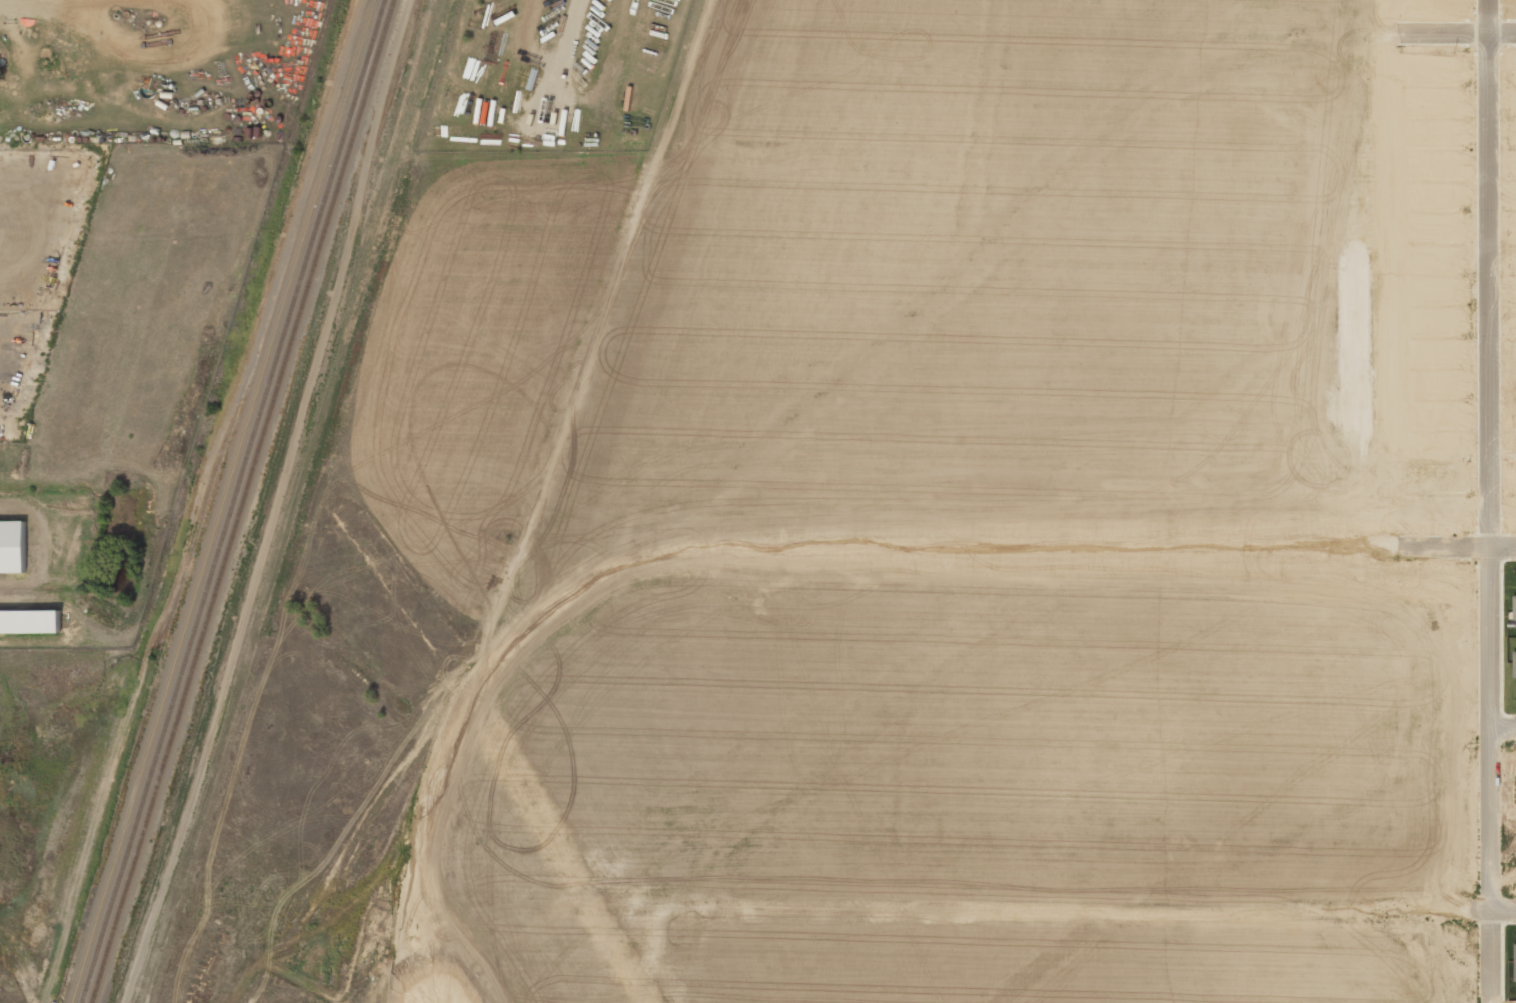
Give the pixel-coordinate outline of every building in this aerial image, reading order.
[(26,520),(0,520),(0,572),(26,572),(26,520)] [(0,610),(0,633),(61,633),(61,610),(0,610)]
